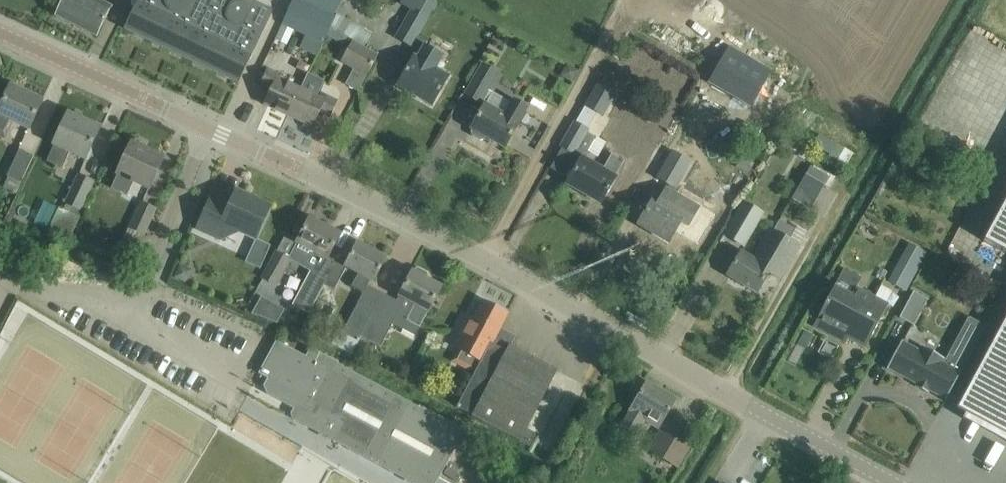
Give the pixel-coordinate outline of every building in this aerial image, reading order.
[(97,0),(63,0),(55,17),(96,38),(111,7),(97,0)] [(124,29),(238,84),(247,66),(252,55),(273,10),(252,0),(138,0),(124,29)] [(338,19),(335,18),(298,0),(293,0),(281,25),(323,46),(330,33),(338,19)] [(416,35),(435,1),(433,0),(410,0),(406,6),(412,10),(396,37),(421,52),(417,60),(414,58),(397,86),(431,106),(448,78),(435,70),(443,57),(424,47),(427,42),(416,35)] [(330,33),(351,45),(354,40),(365,46),(372,34),(337,14),(335,18),(338,19),(330,33)] [(354,40),(351,45),(341,62),(366,77),(379,53),(365,46),(354,40)] [(712,81),(749,102),(764,73),(729,53),(712,81)] [(568,65),(561,77),(571,83),(578,71),(568,65)] [(483,66),(466,95),(479,103),(496,74),(483,66)] [(263,105),(288,116),(300,90),(276,79),(279,74),(268,69),(260,86),(270,91),(263,105)] [(300,90),(288,116),(313,128),(319,113),(329,118),(337,101),(326,96),(324,101),(316,97),(323,82),(307,74),(300,90)] [(17,90),(10,87),(0,108),(0,137),(4,139),(12,121),(29,129),(41,102),(22,93),(21,94),(16,92),(17,90)] [(714,90),(705,105),(733,121),(742,106),(714,90)] [(484,140),(486,138),(504,149),(518,125),(517,125),(526,109),(514,102),(505,117),(485,106),(471,129),(472,130),(471,133),(472,137),(480,141),(484,140)] [(99,129),(68,114),(53,145),(54,145),(46,161),(62,168),(69,152),(85,160),(99,129)] [(574,121),(560,145),(576,154),(577,152),(584,156),(586,155),(594,140),(593,138),(587,134),(590,130),(593,123),(577,115),(574,121)] [(835,143),(827,156),(843,165),(850,153),(835,143)] [(149,189),(163,159),(132,144),(111,189),(127,196),(133,182),(149,189)] [(20,183),(33,156),(19,150),(6,176),(7,177),(3,188),(16,193),(20,183)] [(660,203),(653,199),(638,226),(668,243),(681,223),(688,227),(701,206),(677,192),(679,189),(676,187),(689,163),(672,153),(658,177),(671,184),(660,203)] [(602,171),(581,159),(566,184),(600,204),(615,178),(614,178),(624,162),(611,155),(602,171)] [(741,158),(736,169),(749,175),(754,165),(741,158)] [(809,208),(821,184),(802,174),(789,198),(809,208)] [(49,230),(66,238),(92,182),(78,176),(65,205),(64,209),(60,208),(49,230)] [(270,207),(242,195),(240,198),(237,199),(233,198),(230,204),(212,196),(197,229),(220,239),(238,232),(255,240),(270,207)] [(982,242),(1005,255),(1005,198),(982,242)] [(764,214),(742,202),(723,236),(744,248),(764,214)] [(143,235),(155,210),(141,203),(130,229),(120,250),(134,257),(143,235)] [(298,245),(291,258),(306,266),(304,269),(310,272),(292,306),(309,315),(336,262),(328,258),(340,235),(310,219),(297,244),(298,245)] [(727,277),(756,294),(768,273),(779,279),(799,245),(789,239),(795,229),(778,219),(773,229),(769,227),(751,259),(741,253),(727,277)] [(908,242),(902,253),(917,261),(923,250),(908,242)] [(382,294),(368,287),(371,280),(374,282),(385,259),(357,244),(345,267),(358,274),(351,287),(363,293),(341,334),(337,332),(331,345),(351,355),(360,338),(375,309),(382,294)] [(263,278),(276,285),(290,261),(276,253),(263,278)] [(888,281),(903,289),(917,261),(902,253),(888,281)] [(192,270),(179,264),(174,277),(187,283),(192,270)] [(382,294),(360,338),(380,348),(394,322),(404,327),(407,322),(419,328),(428,312),(441,289),(426,281),(427,278),(426,274),(418,270),(414,271),(412,274),(411,273),(396,302),(382,294)] [(853,295),(835,286),(813,326),(831,336),(833,331),(865,348),(887,306),(856,289),(853,295)] [(927,299),(913,292),(899,318),(913,326),(927,299)] [(258,296),(250,311),(273,324),(282,309),(258,296)] [(471,417),(471,418),(528,448),(535,435),(526,430),(557,372),(509,347),(515,338),(499,329),(506,315),(483,302),(467,332),(462,328),(455,342),(483,357),(456,409),(471,417)] [(956,408),(955,409),(965,414),(1005,436),(1005,316),(956,408)] [(803,333),(797,345),(804,349),(810,337),(803,333)] [(895,353),(887,369),(945,400),(944,400),(945,401),(961,373),(976,345),(959,336),(950,354),(955,357),(949,368),(940,363),(942,360),(943,360),(944,359),(922,347),(919,352),(902,341),(896,353),(895,353)] [(463,432),(337,364),(338,362),(311,347),(305,357),(276,341),(258,374),(268,379),(263,388),(268,396),(302,415),(307,413),(335,428),(336,433),(337,434),(333,442),(405,480),(405,482),(406,482),(436,482),(456,446),(466,452),(473,439),(462,434),(463,432)] [(657,430),(675,401),(646,384),(621,426),(636,435),(644,422),(657,430)] [(693,440),(666,424),(650,452),(677,468),(693,440)]
